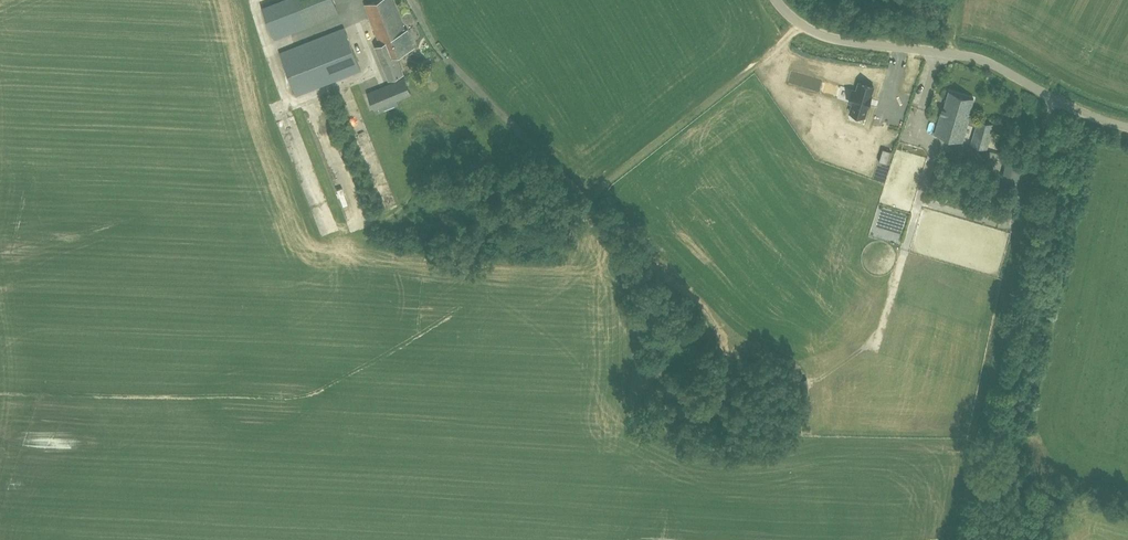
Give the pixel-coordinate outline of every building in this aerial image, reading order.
[(262,6),(275,39),(306,27),(296,0),(278,0),(262,6)] [(314,0),(296,0),(306,27),(322,20),(314,0)] [(323,20),(339,14),(334,0),(315,0),(323,20)] [(415,48),(408,30),(406,31),(393,0),(379,0),(366,6),(381,45),(377,47),(390,80),(404,75),(396,56),(415,48)] [(296,94),(361,69),(345,27),(280,52),(296,94)] [(405,78),(368,94),(375,110),(412,95),(405,78)] [(865,116),(874,86),(859,82),(856,90),(853,89),(849,102),(853,103),(850,112),(865,116)] [(977,124),(978,119),(969,116),(974,98),(949,90),(944,108),(943,108),(935,132),(963,141),(968,122),(977,124)] [(971,143),(987,147),(994,123),(978,119),(977,124),(971,143)] [(891,153),(882,150),(878,163),(886,165),(891,153)] [(1020,186),(1025,159),(1008,155),(1002,182),(1020,186)] [(952,229),(920,220),(914,241),(946,250),(952,229)]
